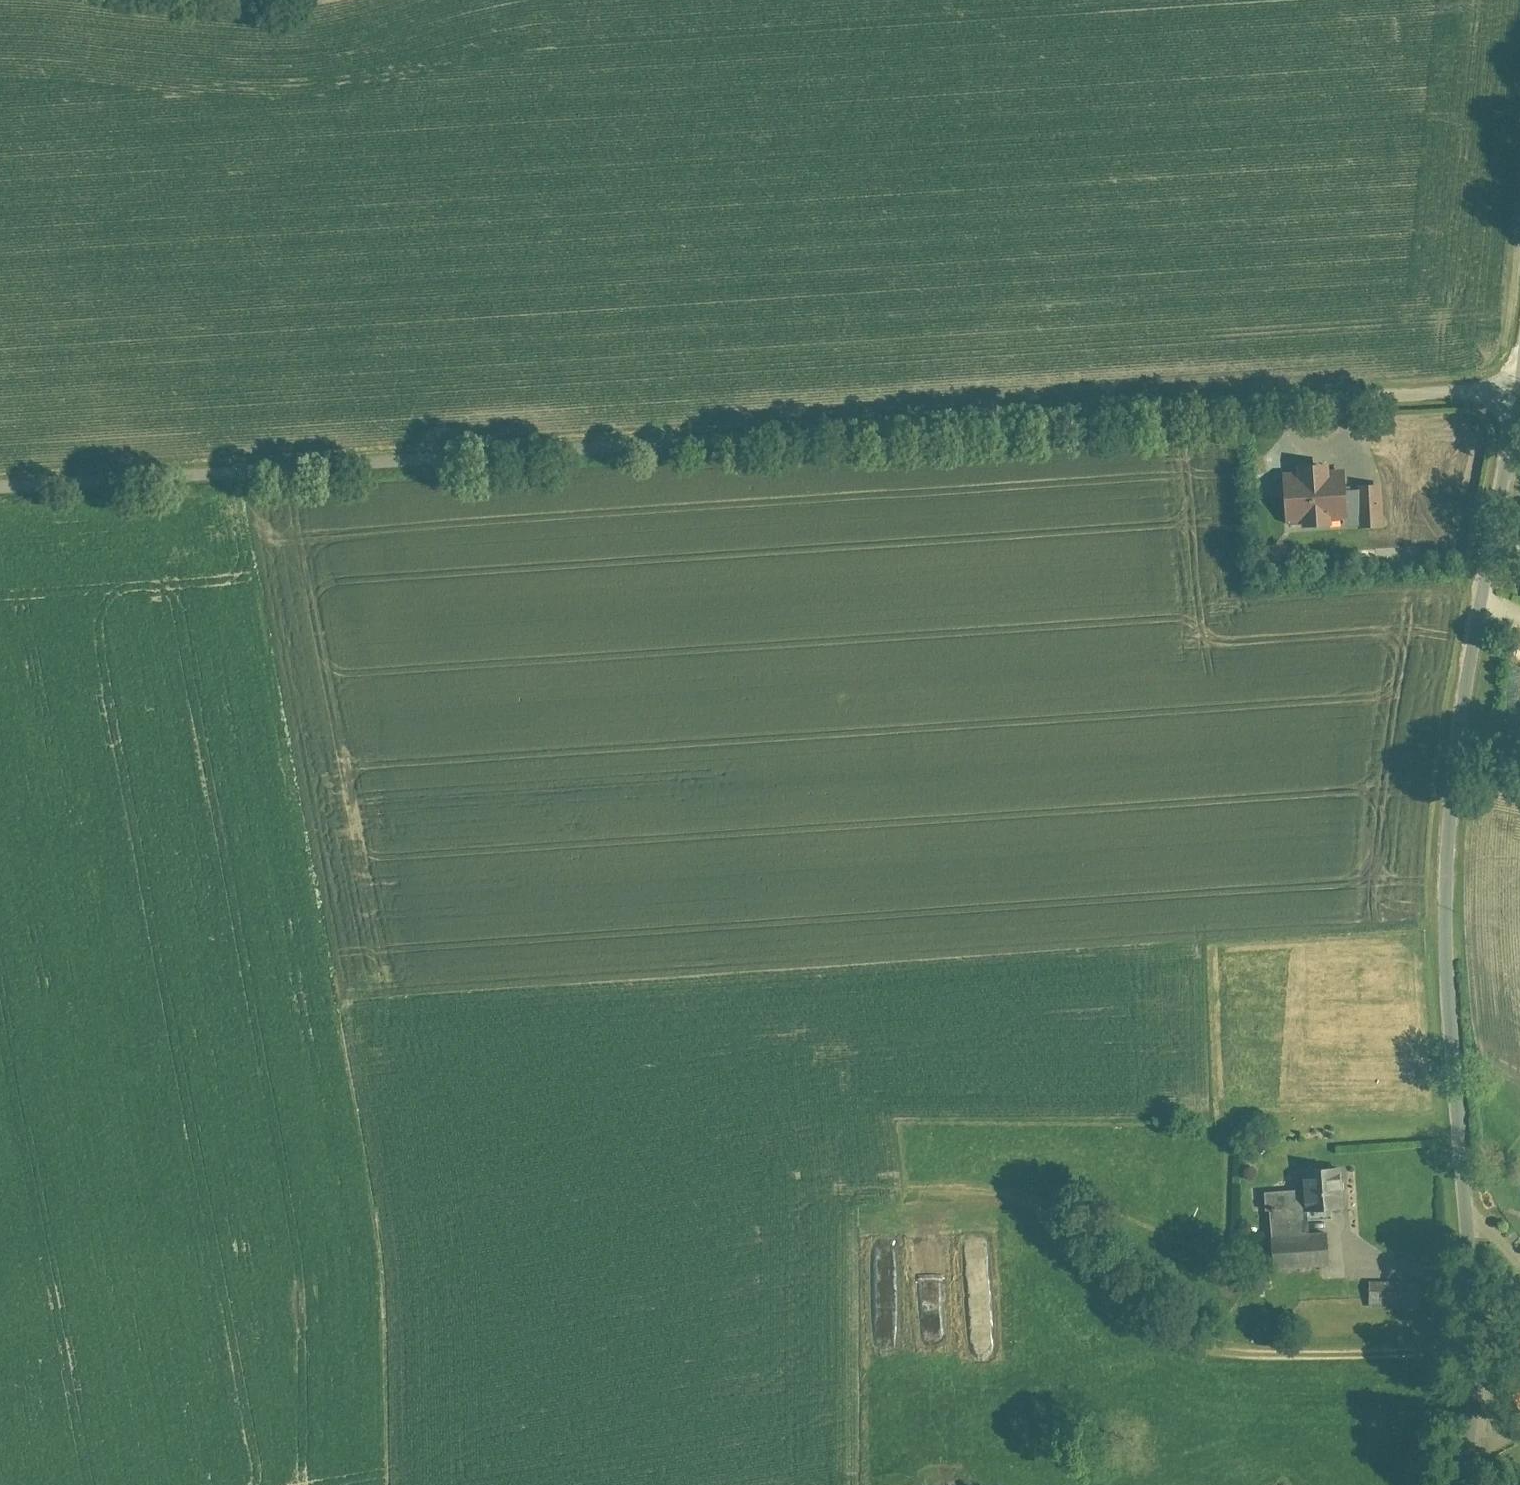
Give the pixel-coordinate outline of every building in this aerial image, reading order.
[(1346,463),(1305,463),(1306,477),(1288,478),(1290,529),(1382,526),(1380,475),(1346,476),(1346,463)] [(1310,1171),(1311,1210),(1343,1210),(1342,1170),(1310,1171)] [(1282,1240),(1283,1274),(1347,1272),(1345,1237),(1282,1240)] [(1376,1283),(1376,1313),(1434,1312),(1433,1282),(1376,1283)]
